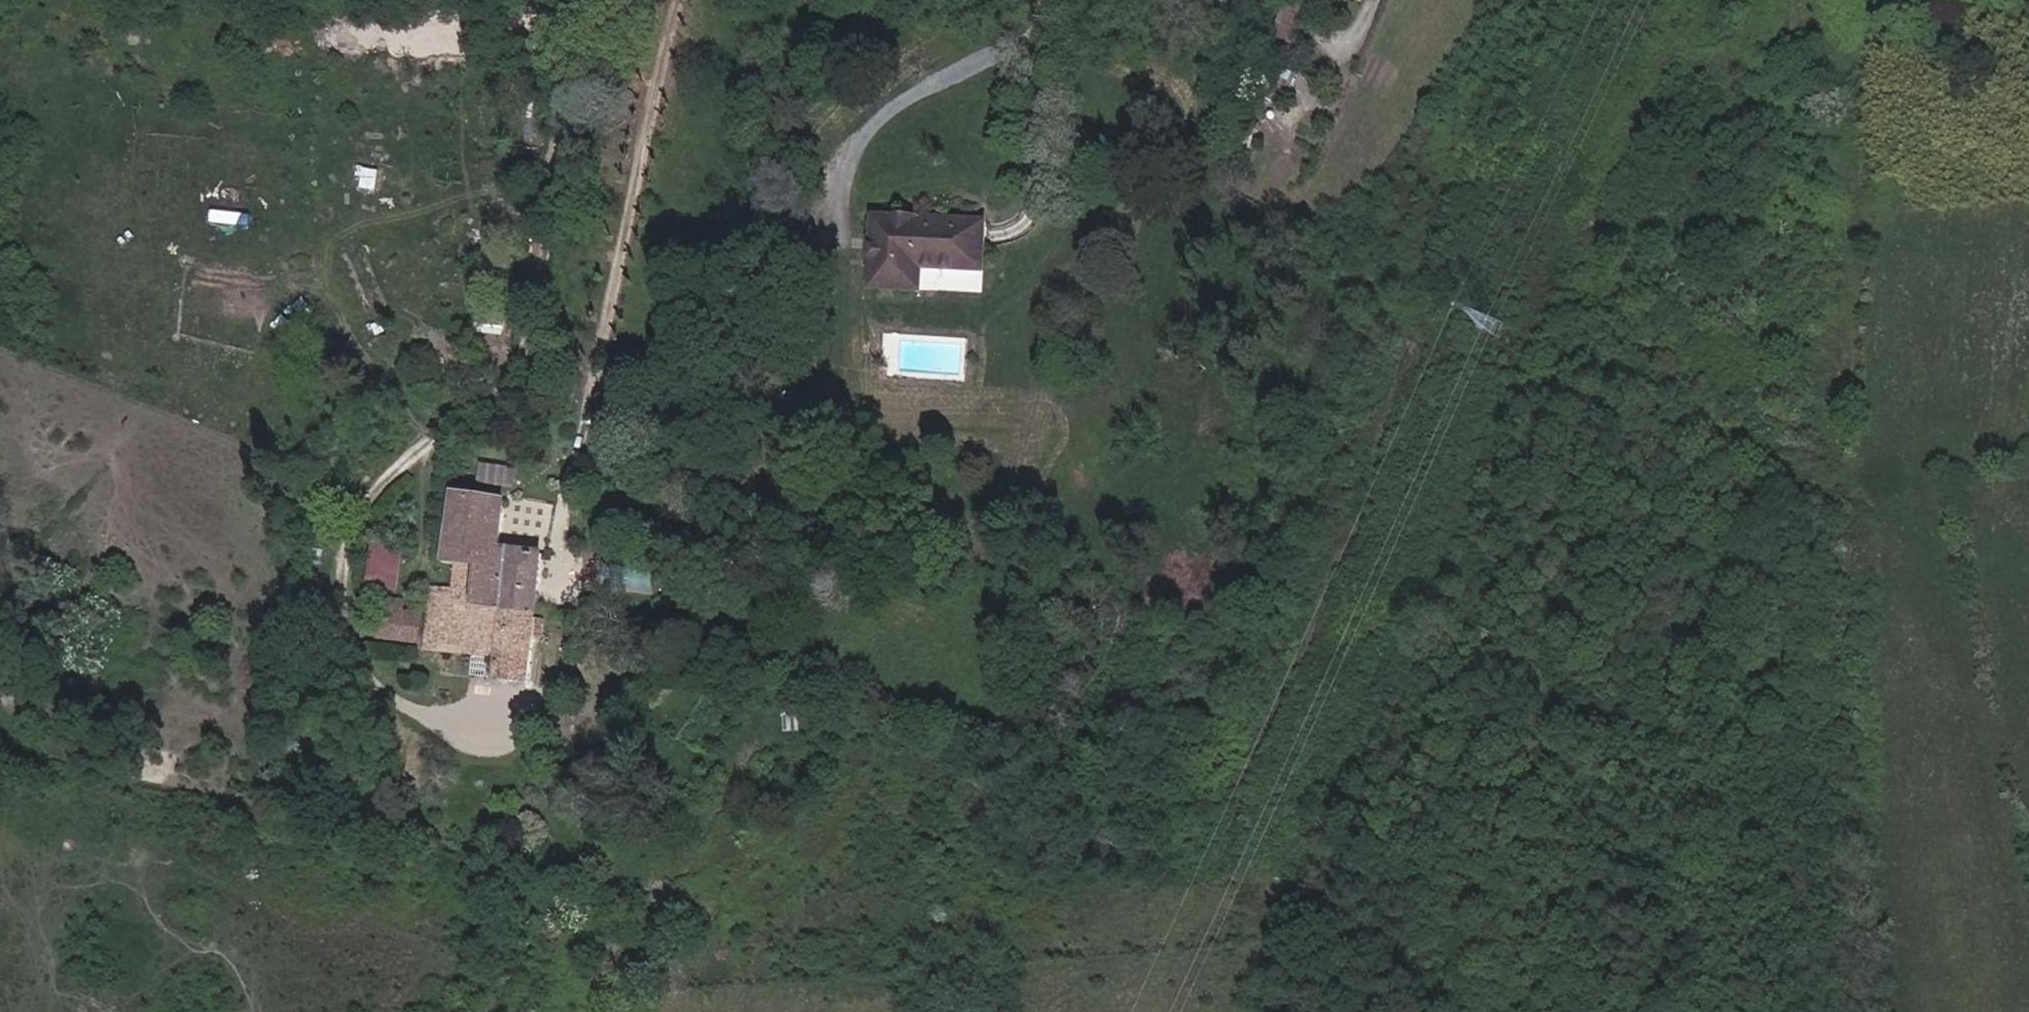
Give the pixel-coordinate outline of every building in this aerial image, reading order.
[(983,271),(985,222),(874,217),(871,288),(920,291),(921,269),(983,271)] [(888,377),(889,369),(881,368),(881,376),(888,377)] [(481,482),(517,486),(520,466),(483,462),(481,482)] [(535,611),(541,554),(499,550),(504,502),(453,495),(444,562),(478,566),(477,579),(474,604),(535,611)] [(395,592),(401,546),(374,542),(367,589),(395,592)] [(528,682),(533,637),(544,638),(546,620),(535,619),(535,611),(474,604),(477,579),(454,576),(452,591),(432,589),(426,649),(499,656),(497,679),(528,682)] [(418,643),(422,617),(402,614),(404,601),(382,599),(377,638),(418,643)]
